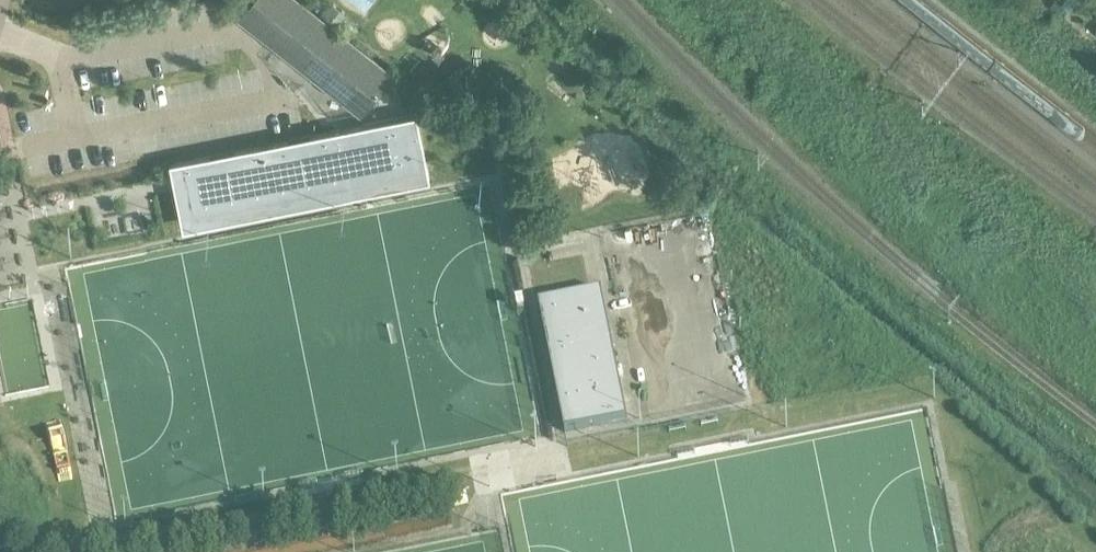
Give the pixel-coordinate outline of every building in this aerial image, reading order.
[(238,13),(358,111),(389,73),(298,0),(249,0),(238,13)] [(417,113),(364,124),(375,177),(428,167),(417,113)] [(186,174),(194,214),(221,209),(350,182),(340,129),(170,163),(171,164),(173,177),(186,174)] [(570,296),(539,302),(565,431),(627,419),(613,349),(604,351),(594,300),(572,304),(570,296)]
